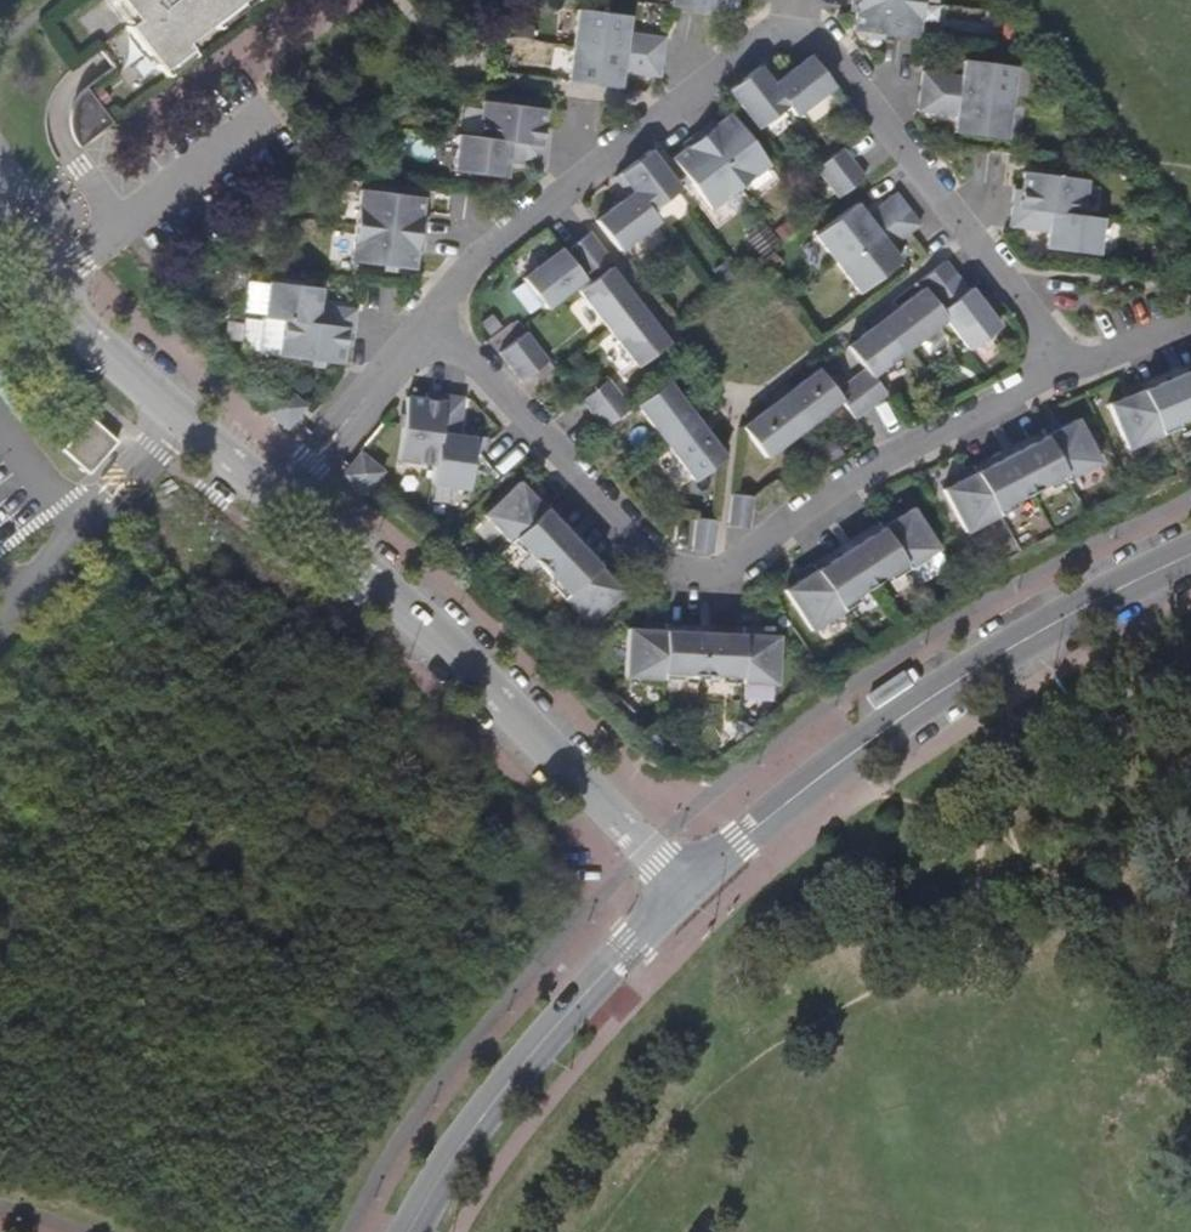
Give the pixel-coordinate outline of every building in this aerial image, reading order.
[(135,20),(129,26),(162,70),(189,50),(184,43),(241,0),(120,0),(135,20)] [(670,6),(734,14),(736,0),(671,0),(670,6)] [(851,9),(856,9),(854,30),(918,38),(922,2),(902,0),(852,0),(851,9)] [(662,57),(664,39),(627,32),(629,16),(577,9),(572,46),(662,57)] [(659,76),(662,57),(572,46),(567,83),(619,89),(621,73),(659,76)] [(763,63),(758,67),(768,81),(787,106),(795,116),(833,86),(809,56),(777,81),(763,63)] [(922,72),(920,91),(1010,103),(1014,65),(962,59),(960,76),(922,72)] [(768,81),(758,67),(727,91),(756,129),(757,128),(759,127),(787,106),(768,81)] [(920,91),(917,110),(954,116),(952,133),(1004,140),(1010,103),(920,91)] [(70,109),(91,135),(113,117),(92,92),(70,109)] [(516,143),(547,146),(550,128),(543,128),(546,110),(481,101),(477,137),(497,140),(516,143)] [(709,122),(697,131),(700,135),(723,164),(739,186),(768,164),(729,113),(712,126),(709,122)] [(700,135),(697,131),(685,140),(688,144),(671,157),(711,208),(739,186),(723,164),(700,135)] [(545,166),(547,146),(516,143),(497,140),(477,137),(457,134),(452,172),(505,179),(507,161),(539,165),(545,166)] [(828,160),(816,169),(827,183),(839,174),(854,162),(843,148),(828,160)] [(649,150),(614,177),(625,191),(630,187),(649,212),(677,190),(679,189),(649,150)] [(839,174),(827,183),(838,198),(865,177),(854,162),(839,174)] [(1014,189),(1012,207),(1082,216),(1087,180),(1023,172),(1021,187),(1021,190),(1014,189)] [(623,199),(595,220),(619,251),(657,221),(649,212),(630,187),(625,191),(614,177),(609,181),(623,199)] [(419,234),(424,234),(426,220),(421,219),(423,198),(359,190),(355,226),(382,229),(419,234)] [(908,209),(896,194),(865,216),(855,203),(813,234),(836,264),(908,209)] [(1082,216),(1012,207),(1009,227),(1047,232),(1044,249),(1098,256),(1102,219),(1082,216)] [(919,224),(908,209),(836,264),(858,294),(900,262),(890,248),(919,224)] [(422,249),(424,234),(419,234),(382,229),(355,226),(350,261),(414,270),(417,249),(422,249)] [(596,269),(604,263),(605,262),(610,259),(589,232),(576,242),(596,269)] [(563,252),(584,279),(588,276),(596,269),(576,242),(563,252)] [(563,252),(559,246),(519,276),(544,309),(583,279),(584,279),(563,252)] [(944,262),(917,283),(921,287),(928,297),(943,285),(955,276),(944,262)] [(604,263),(596,269),(588,276),(584,279),(583,279),(587,284),(608,268),(604,263)] [(637,306),(643,302),(636,293),(631,297),(608,268),(587,284),(616,322),(637,306)] [(943,285),(928,297),(939,311),(966,291),(955,276),(943,285)] [(283,320),(353,329),(356,310),(318,305),(321,287),(267,280),(263,318),(281,320),(283,320)] [(889,312),(886,307),(881,311),(884,316),(909,348),(946,320),(939,311),(928,297),(921,287),(889,312)] [(1000,326),(970,287),(966,291),(939,311),(946,320),(969,350),(1000,326)] [(637,306),(616,322),(645,360),(666,343),(644,314),(649,310),(643,302),(637,306)] [(884,316),(881,311),(876,315),(879,319),(847,344),(854,353),(866,368),(872,376),(874,375),(909,348),(884,316)] [(283,320),(281,320),(276,356),(338,364),(342,364),(344,346),(351,347),(353,329),(283,320)] [(499,353),(510,367),(537,347),(526,332),(499,353)] [(510,367),(521,382),(536,370),(548,361),(537,347),(510,367)] [(780,388),(775,391),(779,396),(804,429),(838,402),(840,400),(834,392),(815,368),(784,393),(780,388)] [(872,376),(866,368),(850,380),(856,388),(870,407),(889,393),(874,375),(872,376)] [(1177,374),(1190,409),(1190,368),(1177,374)] [(1140,389),(1157,430),(1190,417),(1190,409),(1177,374),(1140,389)] [(581,400),(592,415),(607,403),(619,394),(608,380),(581,400)] [(856,388),(850,380),(834,392),(840,400),(838,402),(852,421),(870,407),(856,388)] [(696,420),(701,416),(695,407),(689,411),(667,382),(645,398),(675,436),(696,420)] [(1118,399),(1107,403),(1126,450),(1160,436),(1157,431),(1157,430),(1140,389),(1138,383),(1115,392),(1118,399)] [(294,421),(306,406),(283,387),(273,398),(263,410),(286,430),(294,421)] [(779,396),(775,391),(770,395),(774,400),(742,424),(761,448),(767,457),(804,429),(779,396)] [(440,426),(444,395),(426,393),(425,400),(407,397),(405,412),(398,463),(434,468),(439,432),(440,426)] [(607,403),(592,415),(603,429),(630,408),(619,394),(607,403)] [(463,398),(444,395),(440,426),(439,432),(434,468),(431,486),(467,491),(475,438),(458,435),(462,405),(463,398)] [(696,420),(675,436),(704,474),(725,458),(702,428),(708,424),(701,416),(696,420)] [(1067,480),(1100,463),(1076,418),(1065,424),(1062,417),(1040,429),(1044,435),(1065,475),(1067,480)] [(61,452),(88,476),(117,443),(89,420),(61,452)] [(1044,435),(1009,454),(1029,493),(1065,475),(1044,435)] [(384,472),(361,452),(341,476),(364,495),(374,483),(384,472)] [(974,472),(994,511),(1029,493),(1009,454),(974,472)] [(952,483),(941,489),(964,533),(997,516),(994,511),(974,472),(970,465),(949,476),(952,483)] [(529,489),(521,480),(483,514),(509,541),(513,537),(545,507),(551,501),(534,484),(529,489)] [(731,503),(729,522),(747,524),(751,490),(733,488),(731,503)] [(906,568),(937,548),(910,505),(900,512),(896,506),(875,519),(879,525),(903,563),(906,568)] [(545,507),(513,537),(539,566),(572,536),(545,507)] [(697,533),(694,551),(713,553),(717,520),(699,517),(697,533)] [(879,525),(846,546),(870,584),(903,563),(879,525)] [(599,565),(572,536),(539,566),(566,595),(599,565)] [(846,546),(813,568),(836,605),(870,584),(846,546)] [(561,599),(586,626),(624,591),(615,583),(621,578),(604,560),(599,565),(566,595),(561,599)] [(792,580),(782,587),(808,629),(839,609),(836,605),(813,568),(812,567),(808,561),(788,574),(792,580)] [(639,627),(627,626),(624,676),(661,678),(661,673),(663,628),(664,621),(639,619),(639,627)] [(740,683),(776,685),(779,634),(767,633),(767,626),(742,625),(742,632),(740,677),(740,683)] [(703,630),(663,628),(661,673),(700,675),(703,630)] [(742,632),(703,630),(700,675),(740,677),(742,632)]
